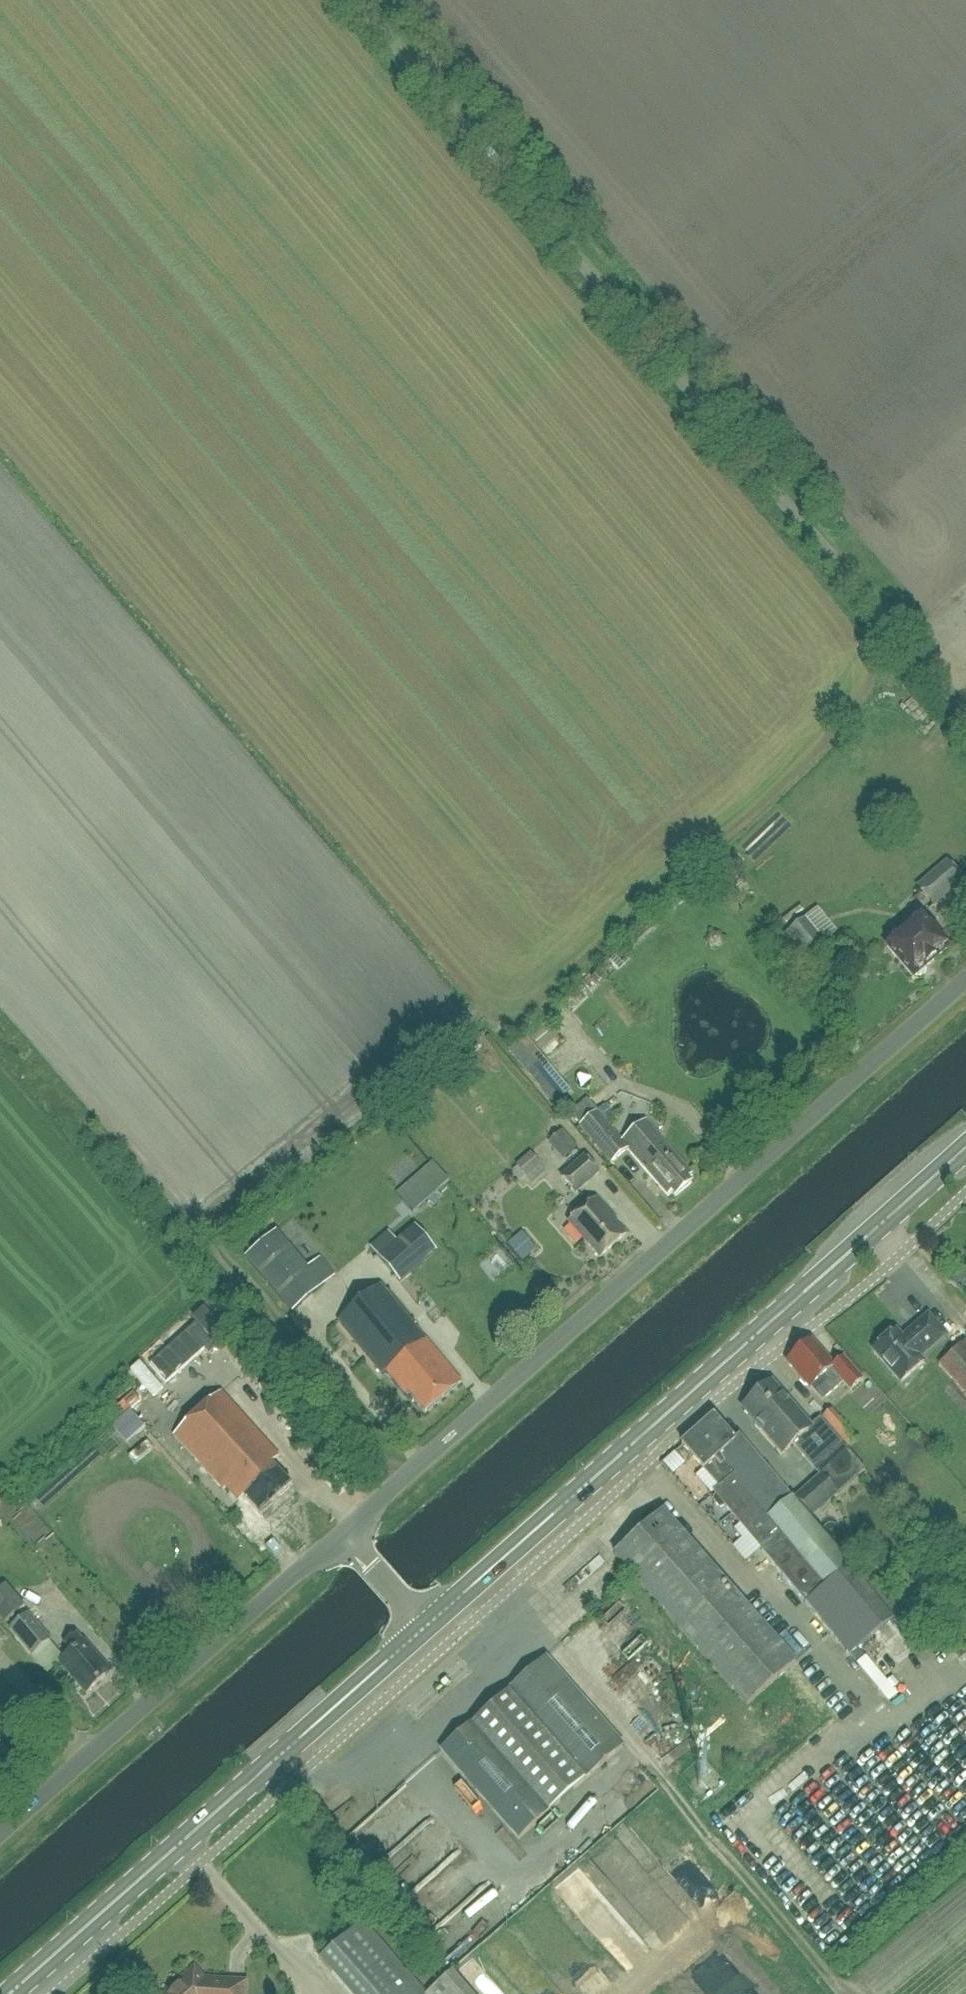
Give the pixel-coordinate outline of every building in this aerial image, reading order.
[(793,838),(789,834),(799,825),(788,814),(749,851),(766,869),(780,856),(777,854),(793,838)] [(933,907),(962,882),(946,863),(917,889),(933,907)] [(810,919),(826,945),(838,937),(821,912),(810,919)] [(915,978),(916,977),(922,978),(928,973),(928,967),(949,949),(922,917),(888,947),(915,978)] [(790,969),(822,945),(805,922),(773,946),(790,969)] [(521,1038),(507,1051),(527,1075),(542,1062),(521,1038)] [(559,1082),(544,1095),(553,1105),(568,1093),(559,1082)] [(604,1123),(612,1116),(604,1106),(578,1128),(611,1165),(627,1150),(604,1123)] [(692,1177),(652,1129),(647,1123),(622,1143),(668,1197),(672,1194),(675,1198),(691,1184),(688,1180),(692,1177)] [(565,1166),(583,1155),(567,1130),(549,1141),(565,1166)] [(574,1195),(596,1175),(582,1158),(559,1178),(574,1195)] [(431,1163),(429,1165),(395,1195),(411,1214),(448,1182),(431,1163)] [(598,1259),(623,1237),(607,1218),(609,1216),(594,1200),(567,1224),(598,1259)] [(387,1233),(370,1248),(399,1283),(435,1253),(413,1227),(395,1242),(387,1233)] [(273,1232),(241,1260),(289,1315),(334,1277),(318,1259),(304,1269),(273,1232)] [(461,1383),(425,1339),(380,1285),(334,1323),(379,1377),(384,1373),(403,1398),(408,1394),(424,1413),(461,1383)] [(872,1352),(900,1384),(923,1365),(919,1360),(945,1337),(928,1317),(908,1334),(909,1336),(903,1341),(895,1332),(872,1352)] [(806,1387),(809,1390),(810,1389),(821,1401),(841,1383),(849,1392),(862,1380),(842,1358),(833,1367),(810,1342),(804,1347),(803,1345),(796,1351),(798,1353),(786,1364),(799,1379),(798,1382),(803,1387),(806,1387)] [(936,1367),(965,1400),(965,1344),(964,1342),(936,1367)] [(754,1425),(754,1428),(758,1433),(761,1433),(781,1455),(791,1445),(813,1469),(841,1445),(819,1421),(811,1429),(782,1397),(781,1398),(770,1385),(743,1410),(753,1421),(751,1422),(754,1425)] [(291,1489),(271,1466),(279,1459),(223,1395),(223,1394),(222,1393),(221,1394),(221,1395),(175,1435),(174,1435),(173,1436),(174,1438),(175,1437),(223,1492),(226,1489),(238,1503),(244,1498),(260,1516),(261,1516),(262,1515),(272,1506),(273,1505),(278,1500),(278,1501),(280,1500),(279,1499),(289,1490),(290,1491),(291,1490),(291,1489)] [(830,1410),(821,1419),(847,1449),(857,1440),(830,1410)] [(130,1412),(112,1428),(126,1445),(145,1429),(130,1412)] [(738,1436),(732,1441),(712,1418),(696,1431),(824,1586),(847,1567),(738,1436)] [(824,1586),(696,1431),(679,1445),(701,1470),(716,1488),(710,1494),(803,1603),(804,1603),(824,1586)] [(836,1495),(819,1476),(795,1498),(812,1516),(836,1495)] [(745,1707),(794,1663),(663,1514),(614,1557),(745,1707)] [(847,1567),(824,1586),(804,1603),(849,1657),(891,1622),(847,1567)] [(914,1645),(922,1638),(874,1581),(865,1588),(914,1645)] [(5,1626),(25,1609),(6,1587),(0,1592),(0,1621),(5,1626)] [(25,1614),(7,1629),(29,1655),(47,1639),(25,1614)] [(600,1650),(619,1632),(612,1625),(594,1643),(600,1650)] [(101,1672),(106,1667),(83,1641),(81,1643),(75,1636),(64,1645),(69,1651),(57,1661),(86,1694),(105,1677),(101,1672)] [(517,1838),(621,1748),(545,1660),(441,1751),(517,1838)] [(821,1889),(834,1878),(827,1869),(814,1880),(821,1889)] [(857,1911),(876,1895),(859,1875),(840,1891),(857,1911)] [(568,1902),(585,1919),(605,1898),(589,1882),(568,1902)] [(361,1923),(319,1960),(349,1993),(423,1993),(361,1923)] [(451,1956),(474,1930),(467,1924),(444,1950),(451,1956)] [(452,1974),(428,1993),(469,1993),(452,1974)] [(168,1993),(244,1993),(245,1984),(226,1983),(225,1988),(209,1987),(197,1975),(184,1987),(180,1983),(168,1993)]
